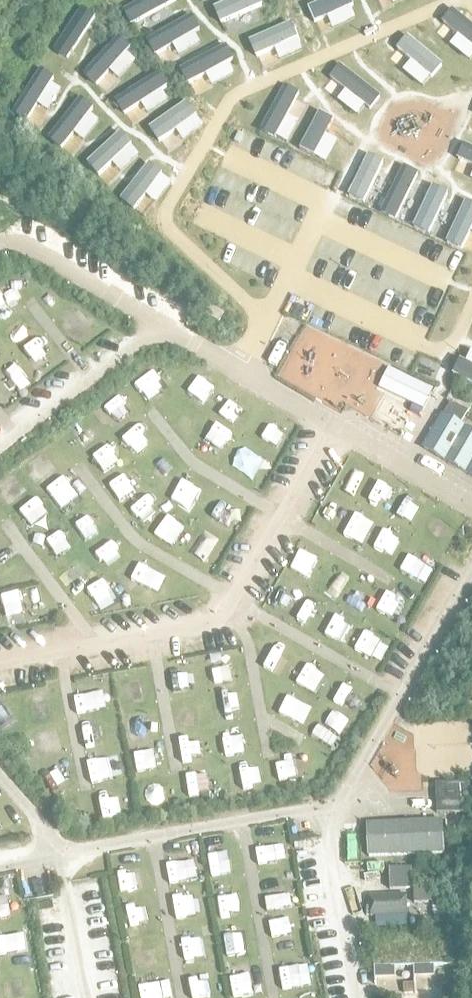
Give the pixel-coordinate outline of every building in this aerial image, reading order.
[(123,9),(131,23),(173,0),(139,0),(123,9)] [(214,6),(221,22),(263,4),(261,0),(228,0),(214,6)] [(307,4),(314,20),(353,4),(351,0),(318,0),(307,4)] [(95,15),(81,6),(52,50),(66,59),(95,15)] [(442,18),(471,42),(471,24),(451,7),(442,18)] [(200,27),(192,13),(146,38),(154,53),(200,27)] [(291,20),(248,39),(255,55),(298,36),(291,20)] [(442,63),(408,33),(396,47),(430,76),(442,63)] [(118,35),(83,73),(95,84),(130,46),(118,35)] [(226,44),(180,67),(188,82),(234,58),(226,44)] [(380,95),(339,63),(329,76),(370,107),(380,95)] [(26,119),(55,76),(41,67),(11,109),(26,119)] [(167,84),(158,71),(115,98),(124,112),(167,84)] [(299,91),(284,83),(259,130),(274,138),(299,91)] [(93,107),(80,97),(48,138),(61,148),(93,107)] [(196,114),(187,100),(148,126),(158,140),(196,114)] [(333,117),(319,110),(301,148),(314,155),(333,117)] [(132,143),(121,132),(87,163),(98,175),(132,143)] [(463,142),(456,157),(471,164),(471,146),(463,142)] [(382,162),(368,155),(348,195),(362,202),(382,162)] [(162,172),(149,162),(121,198),(134,208),(162,172)] [(417,171),(403,165),(382,210),(396,217),(417,171)] [(447,192),(433,185),(413,226),(427,233),(447,192)] [(464,200),(445,240),(460,247),(471,222),(471,203),(464,200)] [(210,304),(206,312),(220,320),(224,313),(210,304)] [(459,358),(452,373),(471,382),(471,364),(459,358)] [(388,365),(379,383),(422,403),(430,385),(388,365)] [(470,403),(468,402),(450,392),(445,401),(465,412),(470,403)] [(443,416),(446,418),(440,427),(437,425),(424,448),(446,460),(450,455),(471,467),(471,432),(443,416)] [(445,794),(466,793),(470,793),(470,781),(444,781),(445,794)] [(437,800),(438,813),(463,811),(463,799),(437,800)] [(367,824),(368,856),(443,852),(442,821),(367,824)] [(393,868),(394,887),(412,886),(412,867),(393,868)] [(435,888),(413,890),(414,903),(436,902),(435,888)] [(407,893),(378,895),(368,895),(369,916),(408,914),(407,893)] [(378,949),(378,962),(380,962),(380,971),(395,971),(395,962),(418,963),(419,963),(419,933),(378,932),(378,949)] [(435,963),(457,963),(458,963),(459,963),(459,960),(459,933),(419,933),(419,963),(419,972),(434,972),(435,963)] [(418,981),(407,981),(407,990),(417,990),(418,990),(418,989),(418,981)] [(457,995),(457,986),(446,986),(446,995),(449,995),(457,995)]
